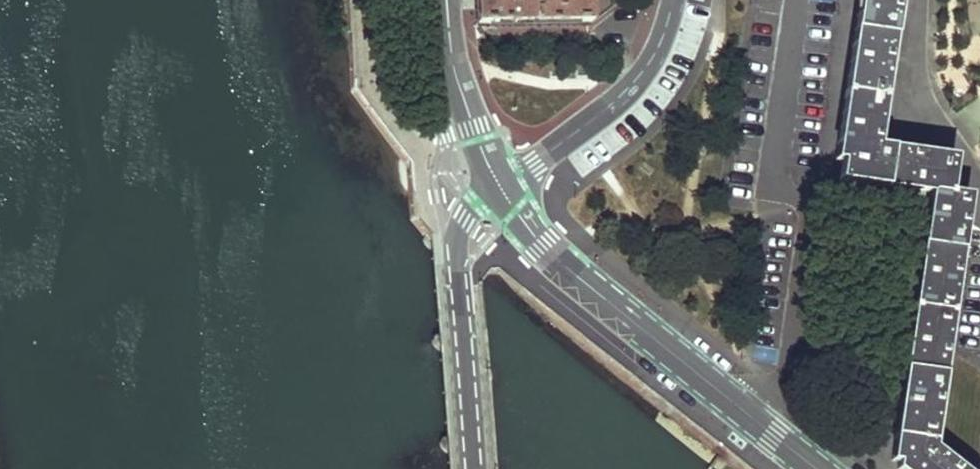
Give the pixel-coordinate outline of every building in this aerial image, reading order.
[(590,23),(590,0),(474,0),(476,24),(590,23)] [(853,42),(835,158),(841,160),(840,179),(874,185),(925,193),(932,194),(931,203),(923,256),(901,407),(893,459),(899,462),(898,468),(899,468),(954,468),(929,449),(966,209),(967,200),(947,197),(952,159),(929,156),(875,149),(896,0),(859,0),(853,42)]
